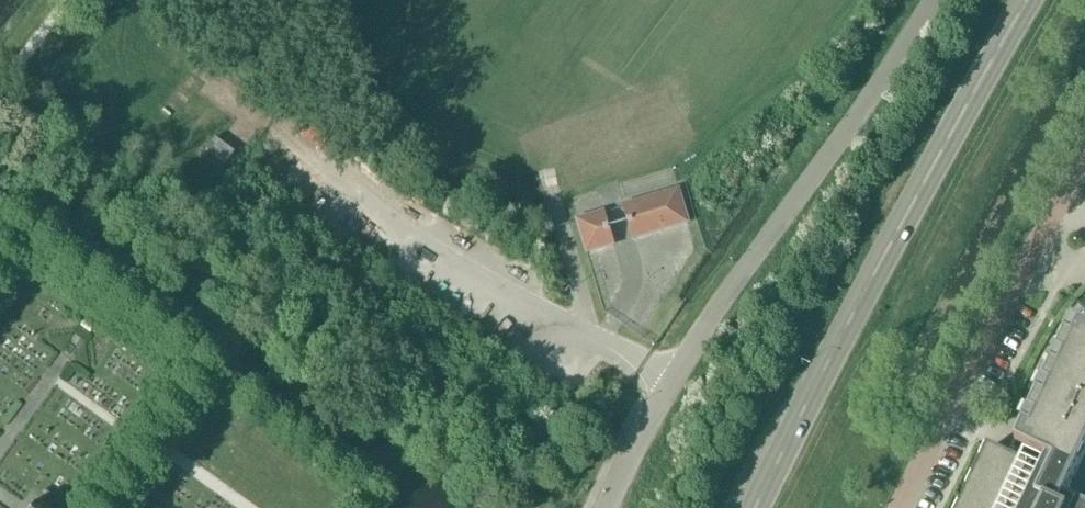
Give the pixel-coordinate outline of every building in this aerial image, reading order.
[(224,166),(233,154),(214,140),(204,152),(224,166)] [(634,239),(687,223),(678,191),(624,207),(634,239)] [(587,253),(613,245),(603,213),(578,221),(587,253)] [(1015,449),(1047,464),(1038,484),(1030,480),(1034,472),(988,451),(961,507),(1078,507),(1064,501),(1084,457),(1084,322),(1084,323),(1078,329),(1072,327),(1015,449)]
